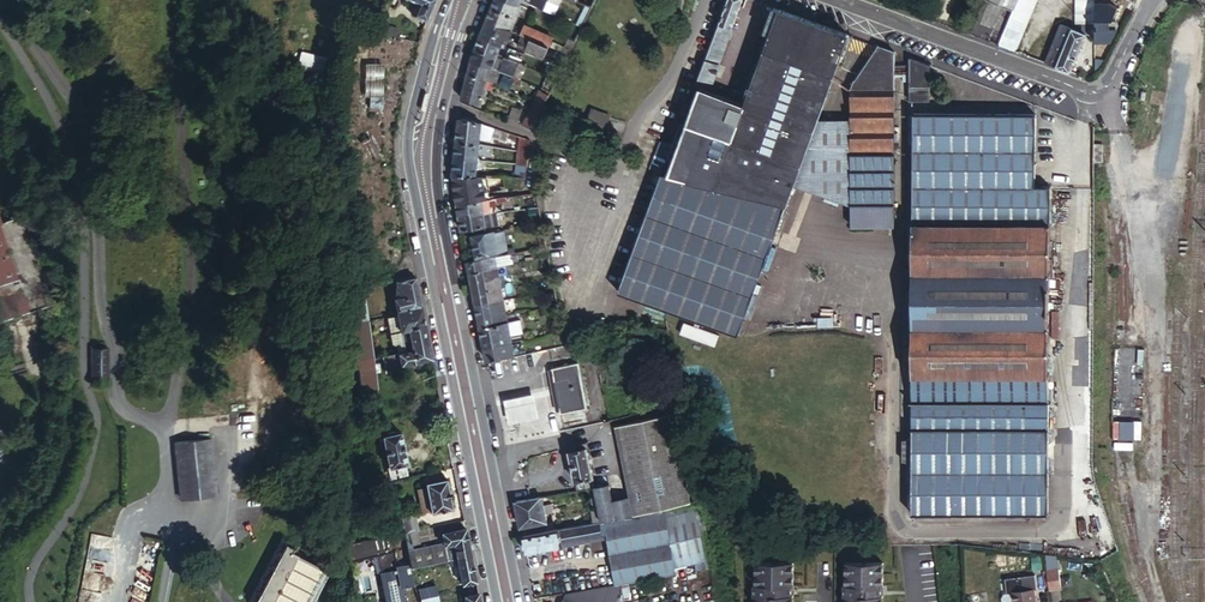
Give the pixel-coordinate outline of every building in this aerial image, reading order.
[(417,2),(412,15),(426,20),(434,0),(412,0),(417,2)] [(520,0),(495,0),(494,3),(487,20),(511,30),(522,4),(520,4),(521,0),(520,0)] [(548,1),(546,0),(520,0),(521,0),(526,2),(544,10),(548,1)] [(709,92),(743,0),(728,0),(696,87),(709,92)] [(1019,0),(993,0),(1015,9),(1019,0)] [(1037,0),(1019,0),(1015,9),(999,46),(1016,52),(1037,0)] [(1076,24),(1095,24),(1095,0),(1076,0),(1076,24)] [(680,192),(781,218),(794,183),(817,118),(841,53),(843,48),(848,34),(775,7),(739,103),(709,92),(696,87),(674,145),(664,172),(658,187),(680,192)] [(511,30),(487,20),(480,35),(501,44),(504,46),(511,30)] [(377,23),(374,30),(384,33),(386,25),(377,23)] [(1045,63),(1070,72),(1084,35),(1059,25),(1045,63)] [(1096,40),(1112,41),(1113,26),(1097,25),(1096,40)] [(552,38),(525,26),(521,35),(523,35),(548,46),(552,38)] [(501,44),(480,35),(476,46),(496,54),(498,51),(501,44)] [(544,56),(548,46),(523,35),(518,45),(544,56)] [(894,206),(895,52),(878,45),(856,80),(852,91),(852,120),(852,206),(884,206),(894,206)] [(496,54),(476,46),(471,59),(486,64),(492,67),(512,74),(517,63),(496,54)] [(563,66),(568,54),(559,51),(554,63),(563,66)] [(932,100),(932,66),(911,58),(910,100),(932,100)] [(486,64),(471,59),(468,71),(489,78),(492,67),(486,64)] [(557,77),(560,71),(553,65),(548,63),(544,72),(557,77)] [(362,94),(380,95),(380,64),(363,64),(362,94)] [(468,73),(488,81),(489,78),(468,71),(468,73)] [(91,80),(95,88),(108,81),(104,73),(91,80)] [(481,92),(485,93),(485,92),(493,94),(495,86),(487,84),(488,81),(468,73),(464,86),(481,92)] [(542,87),(551,90),(556,80),(547,76),(542,87)] [(463,92),(462,99),(482,104),(485,93),(481,92),(464,86),(463,92)] [(534,101),(545,105),(550,93),(540,89),(534,101)] [(529,112),(539,116),(543,109),(545,105),(534,101),(529,112)] [(513,105),(507,117),(517,120),(523,109),(513,105)] [(611,116),(592,109),(586,124),(605,131),(611,116)] [(523,124),(534,128),(539,116),(529,112),(524,123),(523,124)] [(1034,117),(913,115),(913,247),(913,435),(913,442),(1053,442),(1052,331),(1050,190),(1035,190),(1034,117)] [(471,119),(459,118),(457,140),(480,143),(482,122),(471,119)] [(852,206),(852,120),(817,118),(794,183),(852,207),(852,206)] [(529,150),(531,139),(528,138),(522,136),(520,149),(529,150)] [(480,143),(457,140),(455,158),(477,160),(480,143)] [(651,168),(664,172),(674,145),(661,140),(651,168)] [(1105,145),(1096,144),(1096,161),(1105,161),(1105,145)] [(528,165),(529,150),(520,149),(517,163),(528,165)] [(477,160),(455,158),(453,174),(468,175),(475,175),(477,160)] [(528,165),(517,163),(515,177),(526,177),(528,165)] [(453,174),(454,180),(456,195),(458,203),(466,202),(479,200),(482,200),(486,199),(484,176),(475,175),(468,175),(453,174)] [(739,334),(781,218),(680,192),(658,187),(647,217),(620,290),(739,334)] [(483,206),(484,212),(486,212),(493,211),(491,198),(486,199),(482,200),(483,206)] [(466,202),(458,203),(460,216),(484,212),(483,206),(482,200),(479,200),(466,202)] [(894,228),(894,210),(884,210),(884,206),(852,206),(852,207),(851,227),(894,228)] [(484,212),(460,216),(460,218),(462,230),(486,225),(484,212)] [(25,214),(22,215),(25,223),(31,221),(25,214)] [(22,215),(12,218),(13,221),(20,229),(24,235),(29,241),(32,247),(25,223),(22,215)] [(38,307),(39,293),(38,280),(38,270),(36,260),(32,247),(29,241),(24,235),(20,229),(13,221),(12,218),(0,221),(0,320),(38,307)] [(495,232),(474,236),(477,255),(498,251),(495,232)] [(494,255),(468,260),(470,271),(497,266),(494,255)] [(39,293),(38,307),(50,303),(47,293),(50,292),(47,283),(44,284),(36,260),(38,270),(38,280),(39,293)] [(497,266),(470,271),(472,279),(476,302),(503,298),(497,266)] [(418,291),(415,275),(394,280),(396,296),(418,291)] [(358,287),(346,289),(351,321),(362,319),(363,319),(358,287)] [(420,303),(418,291),(396,296),(393,296),(395,308),(420,303)] [(503,298),(476,302),(479,314),(480,323),(481,327),(485,345),(511,340),(503,298)] [(424,323),(420,303),(395,308),(396,313),(400,329),(424,323)] [(400,329),(396,313),(387,315),(390,331),(400,329)] [(362,319),(351,321),(353,329),(363,326),(362,319)] [(715,346),(719,334),(684,322),(680,334),(715,346)] [(428,344),(424,323),(400,329),(404,350),(428,344)] [(363,326),(353,329),(358,359),(370,357),(364,327),(363,326)] [(404,350),(400,329),(390,331),(392,342),(397,344),(399,351),(404,350)] [(487,359),(514,354),(511,340),(485,345),(487,359)] [(431,357),(428,344),(404,350),(399,351),(397,351),(399,363),(400,362),(404,362),(431,357)] [(90,351),(90,384),(106,384),(106,350),(90,351)] [(397,351),(381,354),(384,368),(384,369),(401,366),(400,362),(399,363),(397,351)] [(380,354),(370,357),(372,371),(384,368),(381,354),(380,354)] [(370,357),(358,359),(362,386),(364,386),(374,383),(372,371),(370,357)] [(579,363),(553,367),(561,412),(588,407),(579,363)] [(681,399),(678,382),(673,382),(677,400),(681,399)] [(374,383),(364,386),(365,394),(375,392),(374,383)] [(536,392),(506,398),(510,422),(540,416),(536,392)] [(628,495),(632,514),(664,508),(688,504),(668,413),(613,425),(614,433),(628,495)] [(382,432),(389,464),(405,460),(398,428),(382,432)] [(913,442),(913,435),(904,436),(904,457),(914,459),(913,442)] [(219,495),(211,445),(207,445),(207,440),(174,444),(183,501),(219,495)] [(207,445),(211,445),(217,450),(207,440),(207,445)] [(575,486),(591,483),(583,440),(567,444),(575,486)] [(1053,509),(1053,442),(913,442),(914,459),(914,490),(914,503),(914,510),(1053,509)] [(431,510),(431,512),(452,508),(446,477),(425,482),(426,487),(431,510)] [(601,519),(632,514),(628,495),(610,499),(606,479),(594,482),(598,508),(601,519)] [(422,512),(431,510),(426,487),(417,488),(422,512)] [(563,489),(551,491),(552,500),(565,498),(563,489)] [(515,499),(518,513),(544,508),(541,493),(515,499)] [(518,513),(522,533),(541,530),(539,521),(546,520),(544,508),(518,513)] [(522,533),(526,551),(598,538),(596,532),(602,531),(606,554),(670,543),(675,567),(703,562),(694,510),(665,515),(664,508),(632,514),(601,519),(594,520),(541,530),(522,533)] [(594,520),(601,519),(598,508),(594,509),(595,511),(593,511),(594,520)] [(413,515),(401,518),(404,533),(408,532),(414,531),(416,530),(413,515)] [(470,553),(465,528),(441,533),(443,542),(407,550),(409,562),(410,565),(420,562),(421,564),(452,558),(457,556),(470,553)] [(414,531),(408,532),(408,535),(410,544),(417,542),(414,531)] [(142,546),(160,551),(163,541),(145,536),(142,546)] [(369,557),(373,583),(383,581),(389,580),(388,570),(399,568),(398,565),(396,551),(388,553),(385,537),(377,539),(380,554),(369,557)] [(328,573),(295,556),(300,547),(283,538),(250,601),(313,601),(328,573)] [(356,601),(377,601),(373,583),(369,557),(380,554),(377,539),(345,545),(356,601)] [(676,572),(675,567),(670,543),(606,554),(611,583),(676,572)] [(475,580),(470,553),(457,556),(458,561),(460,571),(462,583),(475,580)] [(791,559),(754,558),(753,580),(751,580),(751,590),(753,590),(752,601),(790,601),(790,591),(788,591),(789,582),(790,581),(791,559)] [(844,560),(843,583),(841,583),(841,593),(843,593),(842,601),(880,601),(881,594),(879,594),(879,584),(881,584),(882,562),(844,560)] [(387,601),(408,601),(417,600),(410,565),(409,562),(398,565),(399,568),(388,570),(389,580),(383,581),(387,601)] [(607,568),(591,571),(593,586),(609,583),(607,568)] [(1057,568),(1045,570),(1048,589),(1059,588),(1057,568)] [(564,597),(576,601),(623,601),(620,583),(566,592),(564,597)] [(420,597),(436,594),(434,585),(418,588),(420,597)] [(1011,591),(1012,601),(1035,601),(1033,588),(1011,591)] [(478,591),(464,594),(465,597),(466,601),(480,601),(478,591)] [(436,594),(420,597),(421,601),(438,601),(436,594)]
